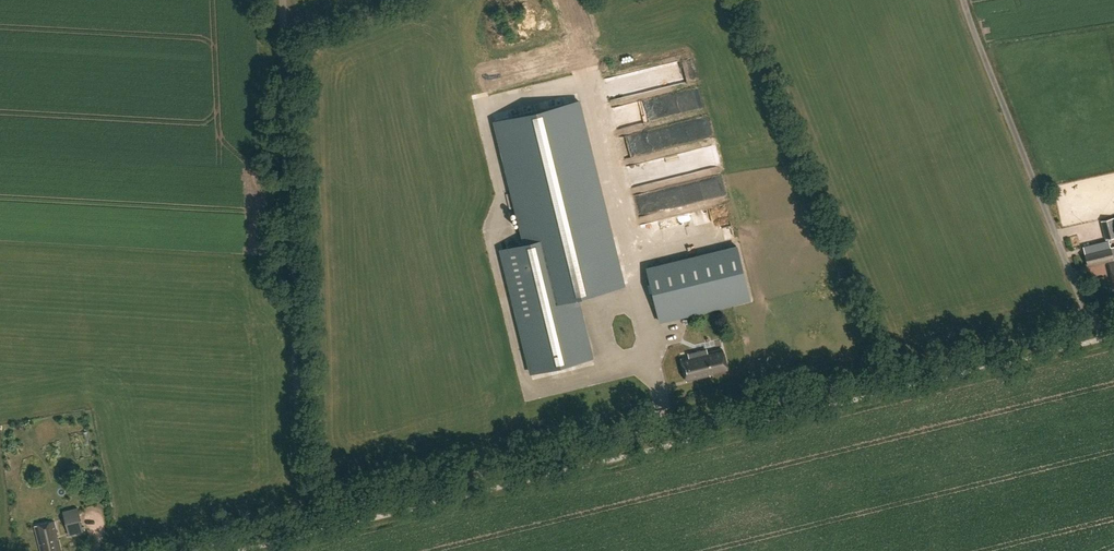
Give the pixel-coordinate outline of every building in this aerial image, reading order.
[(532,373),(593,358),(577,297),(624,285),(579,101),(496,122),(526,244),(502,250),(532,373)] [(1063,188),(1063,210),(1083,210),(1083,196),(1092,196),(1092,188),(1063,188)] [(1113,217),(1101,221),(1105,239),(1113,237),(1113,218),(1113,217)] [(1108,240),(1082,247),(1086,266),(1113,259),(1113,246),(1110,247),(1108,240)] [(750,300),(737,247),(647,269),(660,322),(750,300)] [(605,314),(598,316),(601,326),(608,324),(605,314)] [(726,369),(722,349),(680,359),(685,381),(709,376),(708,373),(726,369)] [(76,497),(54,504),(58,514),(64,512),(63,510),(78,506),(76,497)] [(37,514),(35,507),(29,508),(31,516),(37,514)] [(83,531),(79,510),(64,514),(68,535),(83,531)] [(53,524),(34,528),(40,550),(60,550),(53,524)]
